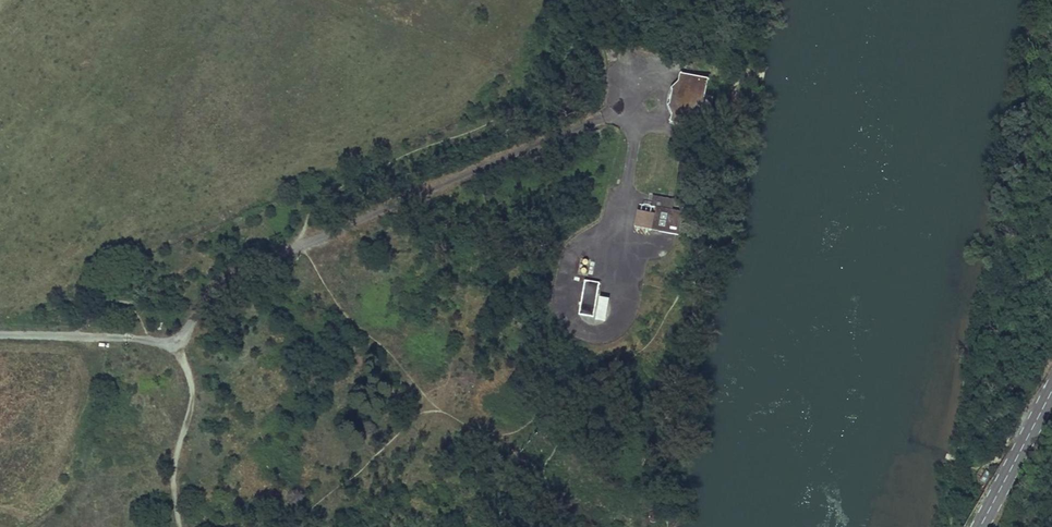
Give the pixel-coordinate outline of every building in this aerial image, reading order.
[(706,81),(681,75),(679,83),(672,89),(673,91),(670,104),(669,106),(673,116),(671,121),(697,127),(700,112),(703,95),(706,81)] [(712,97),(703,95),(700,112),(709,114),(712,97)] [(675,199),(655,196),(653,206),(658,207),(657,214),(654,229),(679,234),(684,211),(673,210),(675,199)] [(579,314),(606,319),(610,295),(599,294),(601,281),(585,278),(579,314)]
